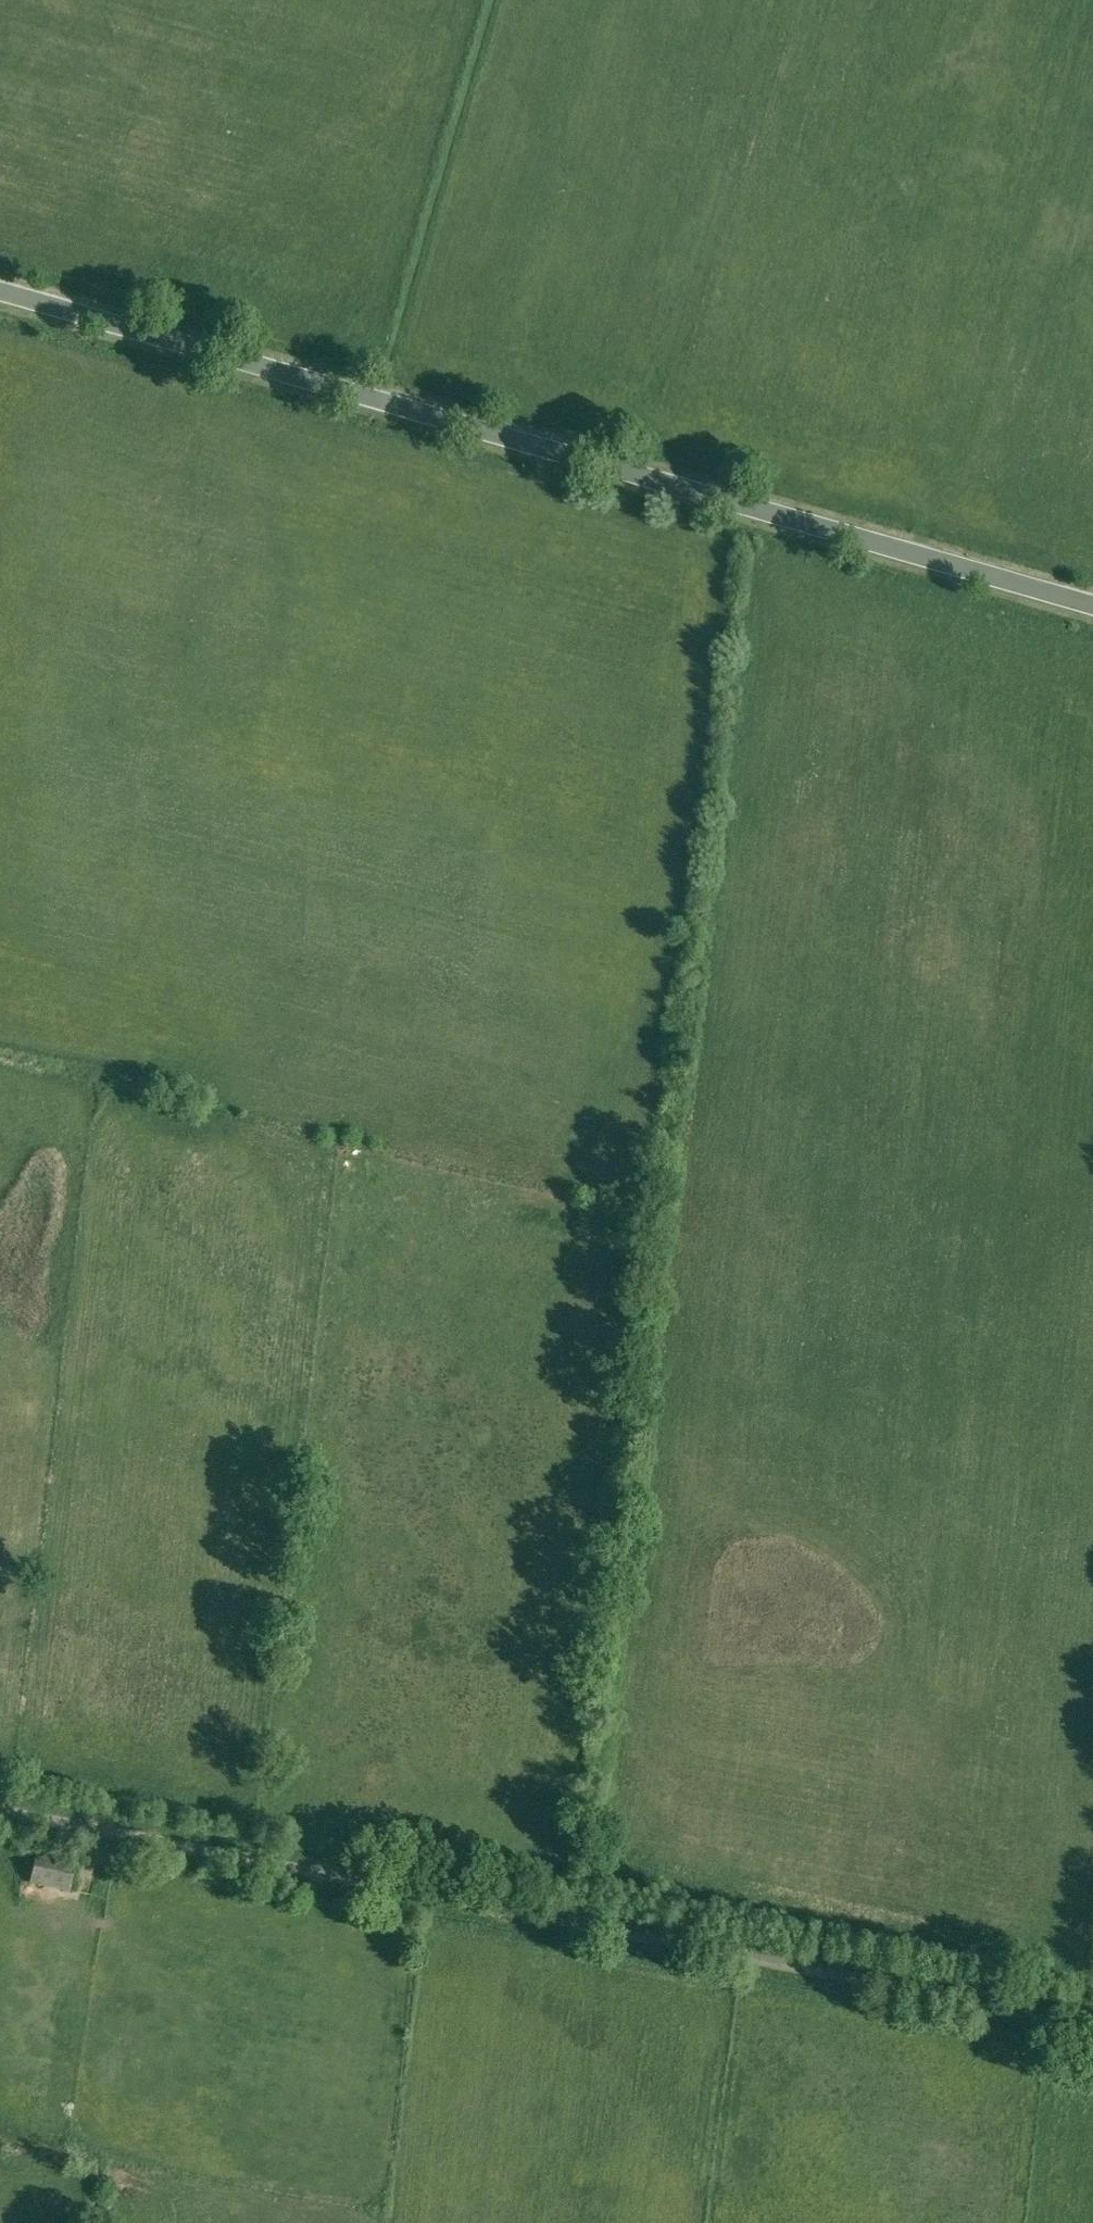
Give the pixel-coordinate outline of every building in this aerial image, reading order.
[(36,1868),(75,1872),(75,1861),(60,1860),(61,1844),(38,1842),(36,1868)] [(34,1868),(31,1884),(70,1890),(73,1875),(34,1868)]
